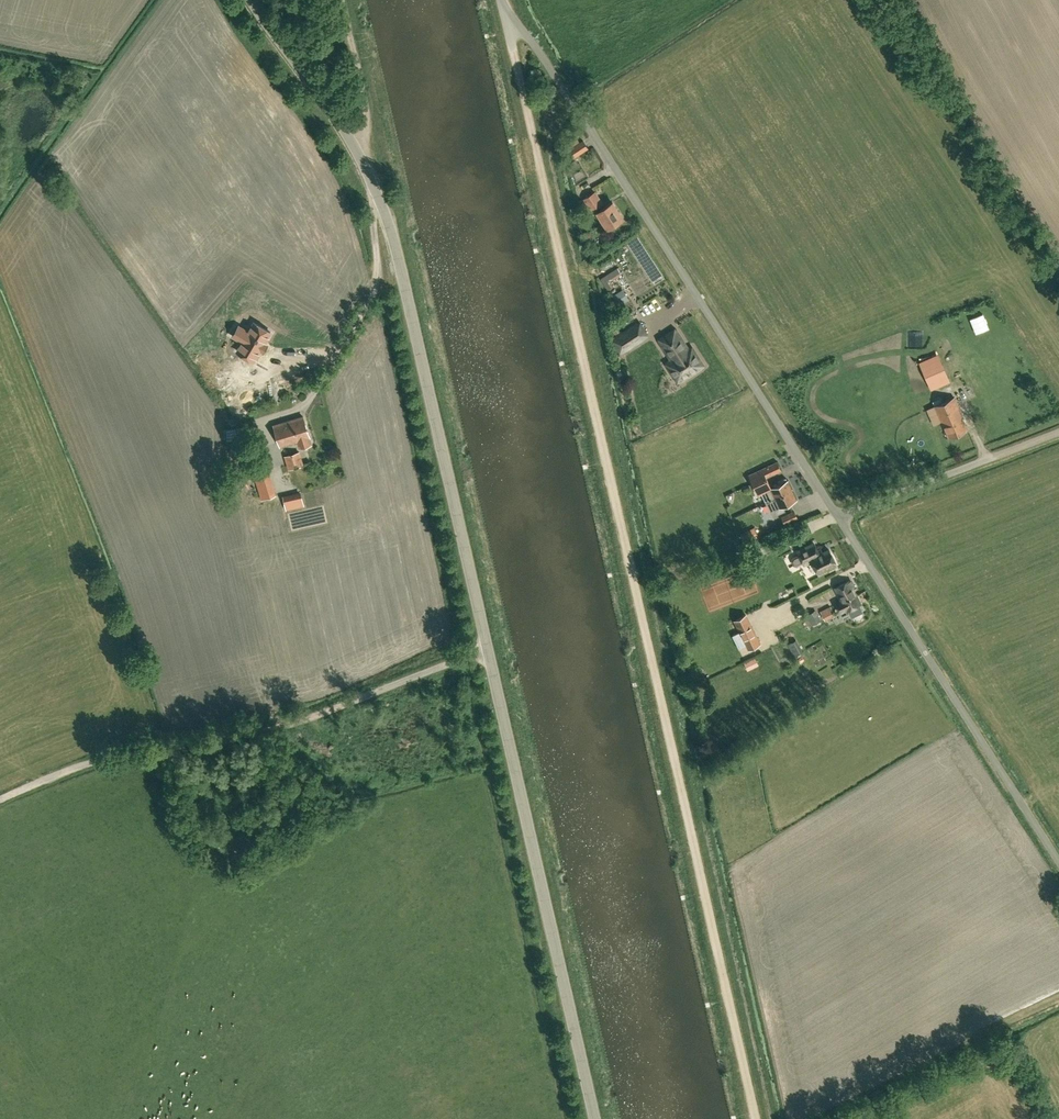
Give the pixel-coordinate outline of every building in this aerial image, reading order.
[(568,149),(573,158),(589,149),(583,140),(568,149)] [(598,211),(597,211),(608,228),(623,218),(612,202),(604,207),(602,203),(603,203),(595,191),(584,198),(591,210),(596,207),(598,211)] [(624,302),(634,297),(630,289),(620,295),(624,302)] [(982,326),(987,324),(983,314),(970,319),(976,333),(984,330),(982,326)] [(266,343),(264,343),(271,332),(254,322),(249,331),(247,330),(241,340),(243,341),(237,350),(254,360),(260,349),(262,350),(266,343)] [(640,323),(635,325),(617,336),(613,340),(620,352),(625,350),(644,338),(647,335),(640,323)] [(699,369),(704,365),(692,347),(688,348),(678,331),(675,329),(659,339),(660,343),(670,359),(666,363),(677,382),(683,380),(699,369)] [(919,405),(935,397),(919,365),(904,372),(919,405)] [(967,429),(962,418),(963,418),(954,397),(934,406),(944,426),(949,437),(967,429)] [(927,415),(929,425),(935,424),(933,414),(927,415)] [(300,447),(312,444),(310,437),(304,416),(274,425),(280,446),(298,440),(300,447)] [(757,447),(757,448),(760,455),(744,463),(749,475),(758,495),(762,493),(766,502),(767,502),(771,510),(776,507),(778,513),(784,510),(782,506),(796,499),(787,480),(785,481),(784,478),(778,481),(779,484),(771,488),(766,477),(781,470),(777,461),(777,462),(772,450),(769,451),(768,449),(764,451),(761,445),(757,447)] [(300,451),(284,456),(289,469),(304,465),(300,451)] [(251,465),(255,480),(262,499),(276,495),(266,460),(251,465)] [(287,510),(304,506),(301,494),(284,498),(287,510)] [(795,509),(781,516),(785,524),(798,517),(795,509)] [(834,567),(833,566),(837,564),(829,549),(822,552),(821,549),(818,551),(814,543),(797,551),(799,554),(793,558),(792,560),(794,565),(797,566),(803,562),(804,564),(812,561),(818,573),(828,568),(829,570),(834,567)] [(863,611),(859,604),(860,604),(848,581),(835,587),(842,600),(836,603),(840,612),(846,609),(847,610),(848,610),(851,617),(863,611)] [(820,612),(824,620),(835,614),(830,606),(820,612)] [(806,615),(807,617),(811,625),(821,620),(816,610),(806,615)] [(791,614),(785,616),(790,628),(796,626),(791,614)] [(760,643),(746,615),(735,620),(749,648),(760,643)] [(796,640),(789,644),(795,655),(802,651),(796,640)]
